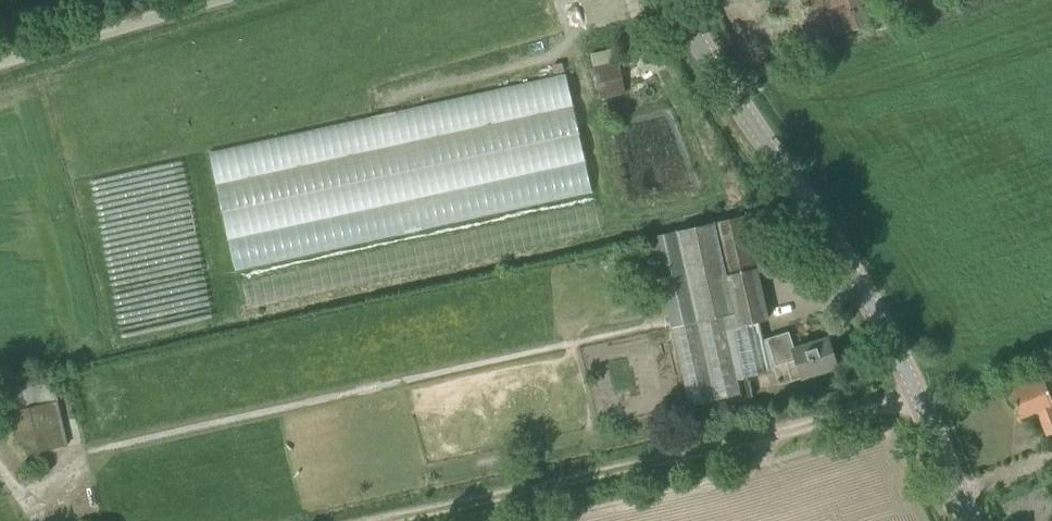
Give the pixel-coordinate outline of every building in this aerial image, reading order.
[(797,49),(880,20),(874,0),(780,0),(797,49)] [(633,79),(623,81),(618,48),(592,53),(599,97),(635,91),(633,79)] [(566,73),(209,150),(235,269),(592,193),(566,73)] [(630,110),(648,105),(646,96),(628,101),(630,110)] [(602,234),(595,201),(239,277),(246,310),(602,234)] [(738,381),(774,368),(780,386),(837,367),(828,337),(793,349),(787,332),(762,341),(757,324),(770,320),(743,215),(648,239),(691,408),(741,395),(738,381)] [(1042,376),(1009,389),(1021,417),(1037,411),(1047,435),(1051,433),(1051,402),(1042,376)] [(14,444),(16,444),(18,455),(67,444),(64,434),(53,379),(9,388),(14,410),(7,412),(14,444)]
